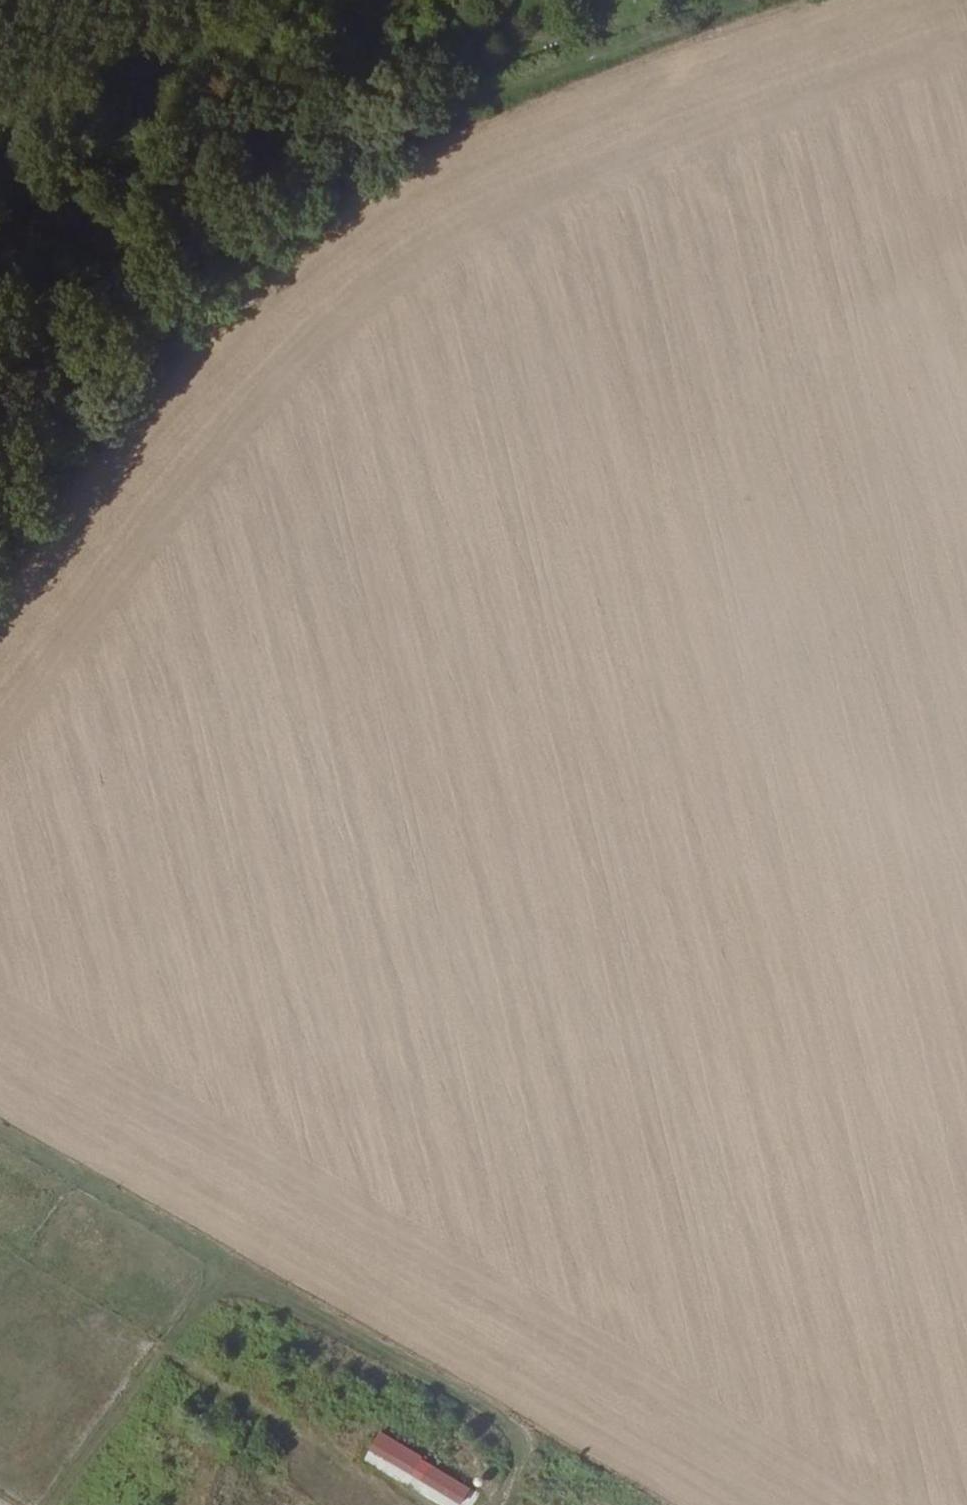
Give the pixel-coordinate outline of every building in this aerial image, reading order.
[(289,1504),(320,1504),(357,1439),(409,1469),(396,1490),(388,1504),(418,1504),(423,1496),(445,1459),(347,1403),(289,1504)]
